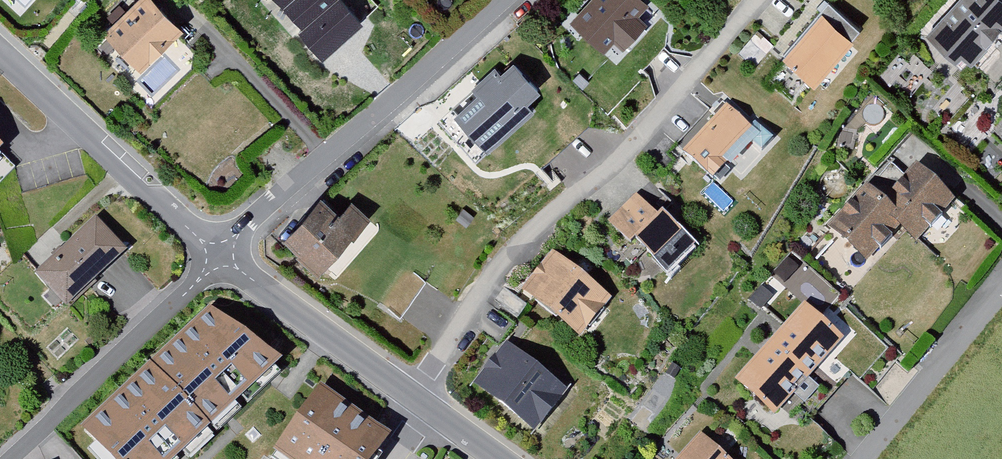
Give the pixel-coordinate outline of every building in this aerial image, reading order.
[(181,32),(150,0),(141,0),(103,37),(139,73),(181,32)] [(302,31),(298,34),(323,61),(362,26),(339,0),(273,0),(302,31)] [(571,24),(604,53),(612,44),(623,53),(646,27),(638,20),(651,5),(645,0),(593,0),(571,24)] [(925,36),(961,69),(967,62),(974,69),(1001,40),(1001,3),(999,0),(960,0),(925,36)] [(833,22),(793,66),(828,97),(868,54),(833,22)] [(494,71),(471,91),(477,98),(454,120),(487,156),(534,114),(528,108),(543,95),(514,64),(500,77),(494,71)] [(685,150),(719,180),(731,167),(727,164),(758,129),(728,102),(685,150)] [(868,180),(829,224),(868,258),(901,221),(918,236),(953,196),(917,164),(888,198),(868,180)] [(636,248),(640,245),(658,263),(686,234),(668,217),(663,219),(637,193),(609,221),(636,248)] [(320,199),(280,242),(317,277),(369,220),(352,205),(341,218),(320,199)] [(36,269),(66,304),(128,250),(97,216),(36,269)] [(552,250),(521,290),(580,336),(611,296),(552,250)] [(803,301),(734,377),(774,413),(843,338),(803,301)] [(81,425),(114,458),(172,458),(282,355),(210,303),(81,425)] [(568,386),(508,342),(475,385),(536,430),(568,386)] [(319,381),(271,449),(285,458),(373,458),(392,432),(319,381)] [(677,458),(731,458),(729,457),(723,451),(702,432),(677,458)]
